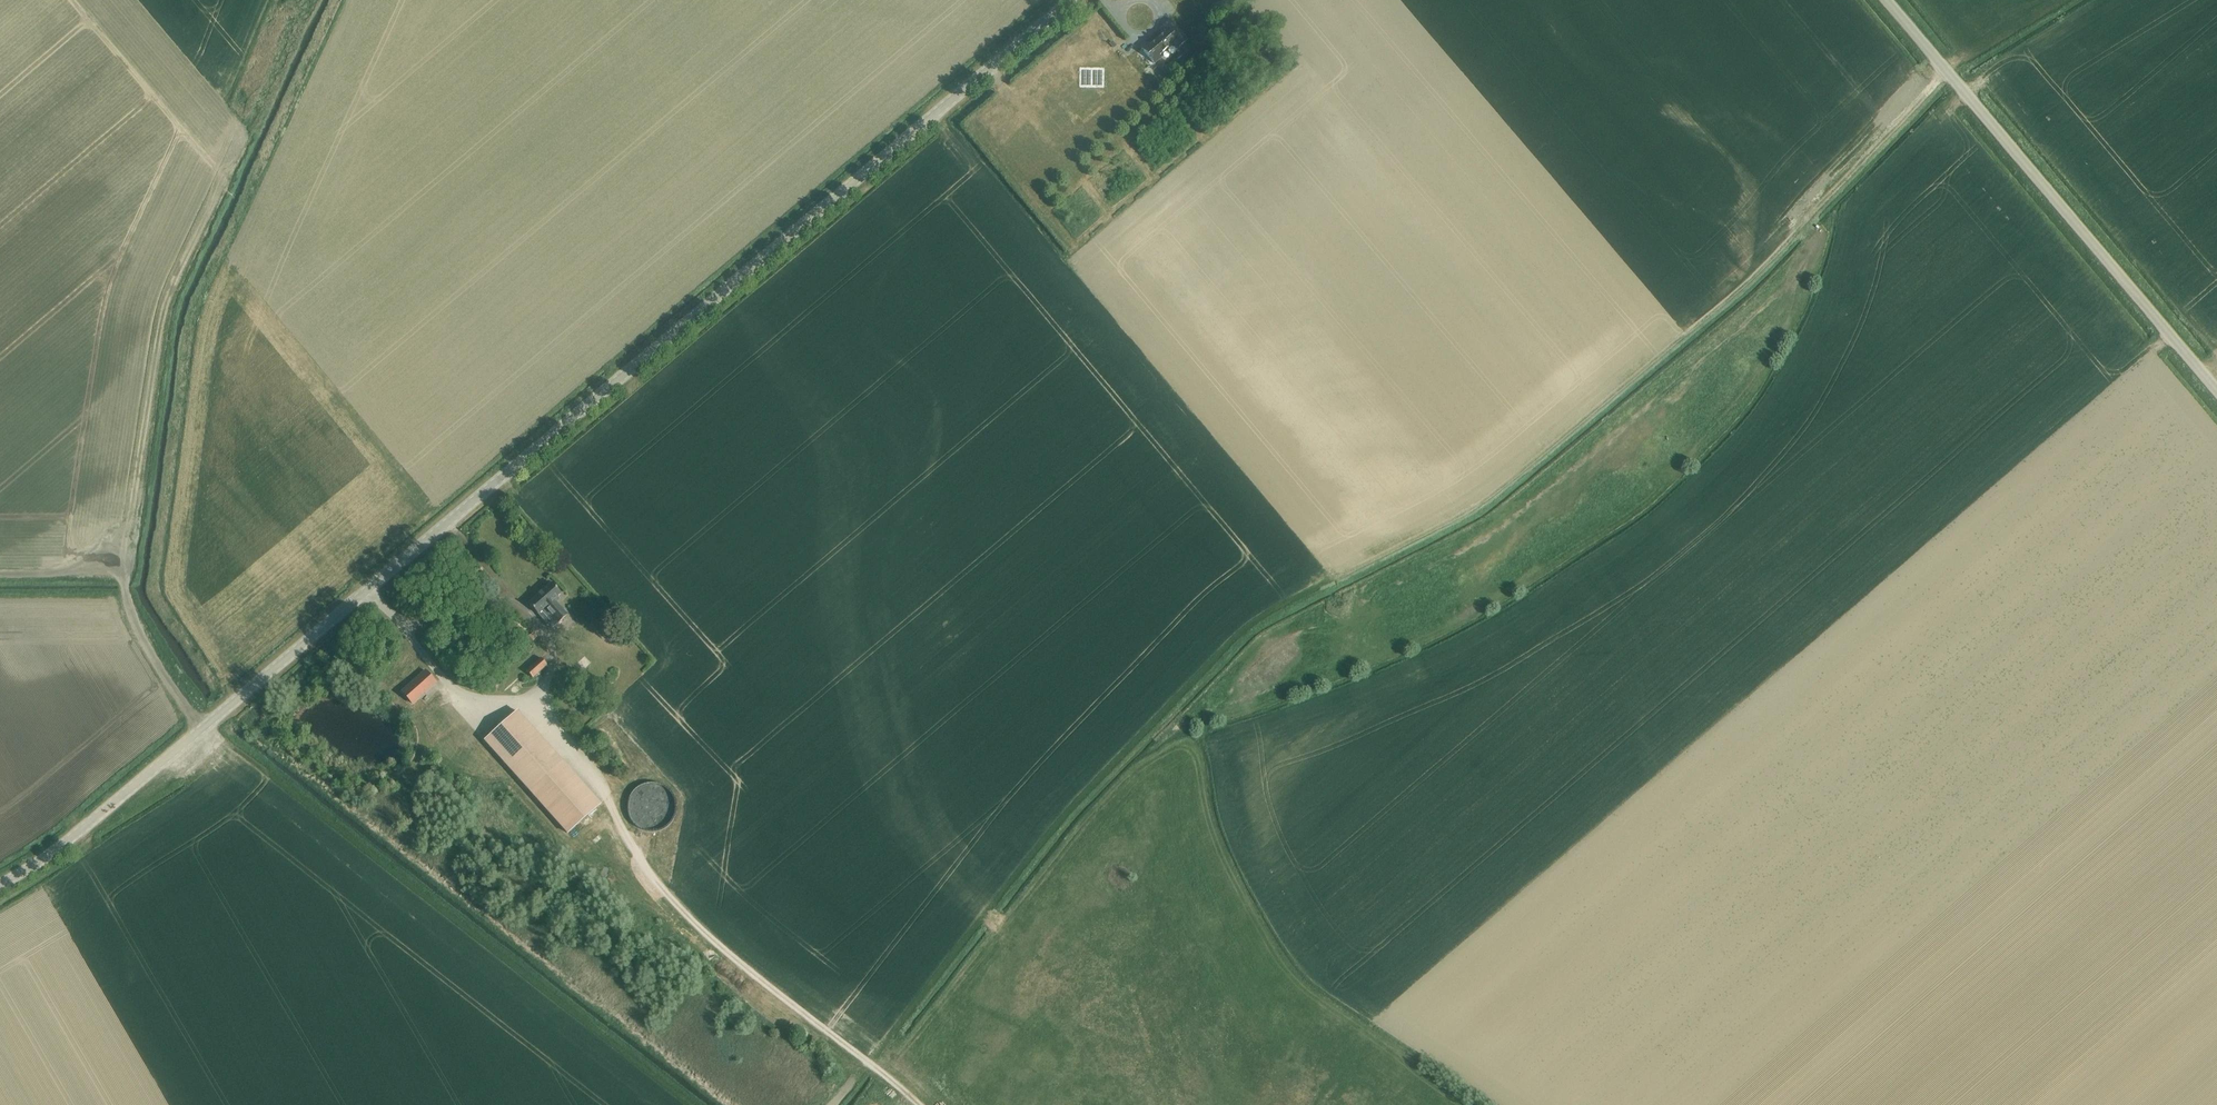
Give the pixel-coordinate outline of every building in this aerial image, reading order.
[(1177,49),(1188,40),(1171,20),(1162,27),(1165,32),(1150,44),(1149,43),(1142,49),(1155,64),(1162,58),(1159,55),(1173,44),(1177,49)] [(1160,76),(1171,89),(1178,84),(1166,71),(1160,76)] [(538,614),(548,624),(555,618),(559,623),(567,615),(556,603),(560,600),(557,597),(561,593),(552,583),(529,604),(538,614)] [(541,658),(527,671),(533,678),(547,665),(541,658)] [(426,671),(402,692),(412,704),(436,682),(426,671)] [(485,742),(567,833),(600,803),(518,712),(485,742)] [(639,828),(646,831),(653,832),(660,830),(666,827),(672,822),(675,816),(677,809),(676,801),(674,795),(670,789),(665,785),(658,783),(652,782),(645,783),(639,785),(633,790),(629,796),(627,803),(627,810),(629,817),(633,823),(639,828)]
